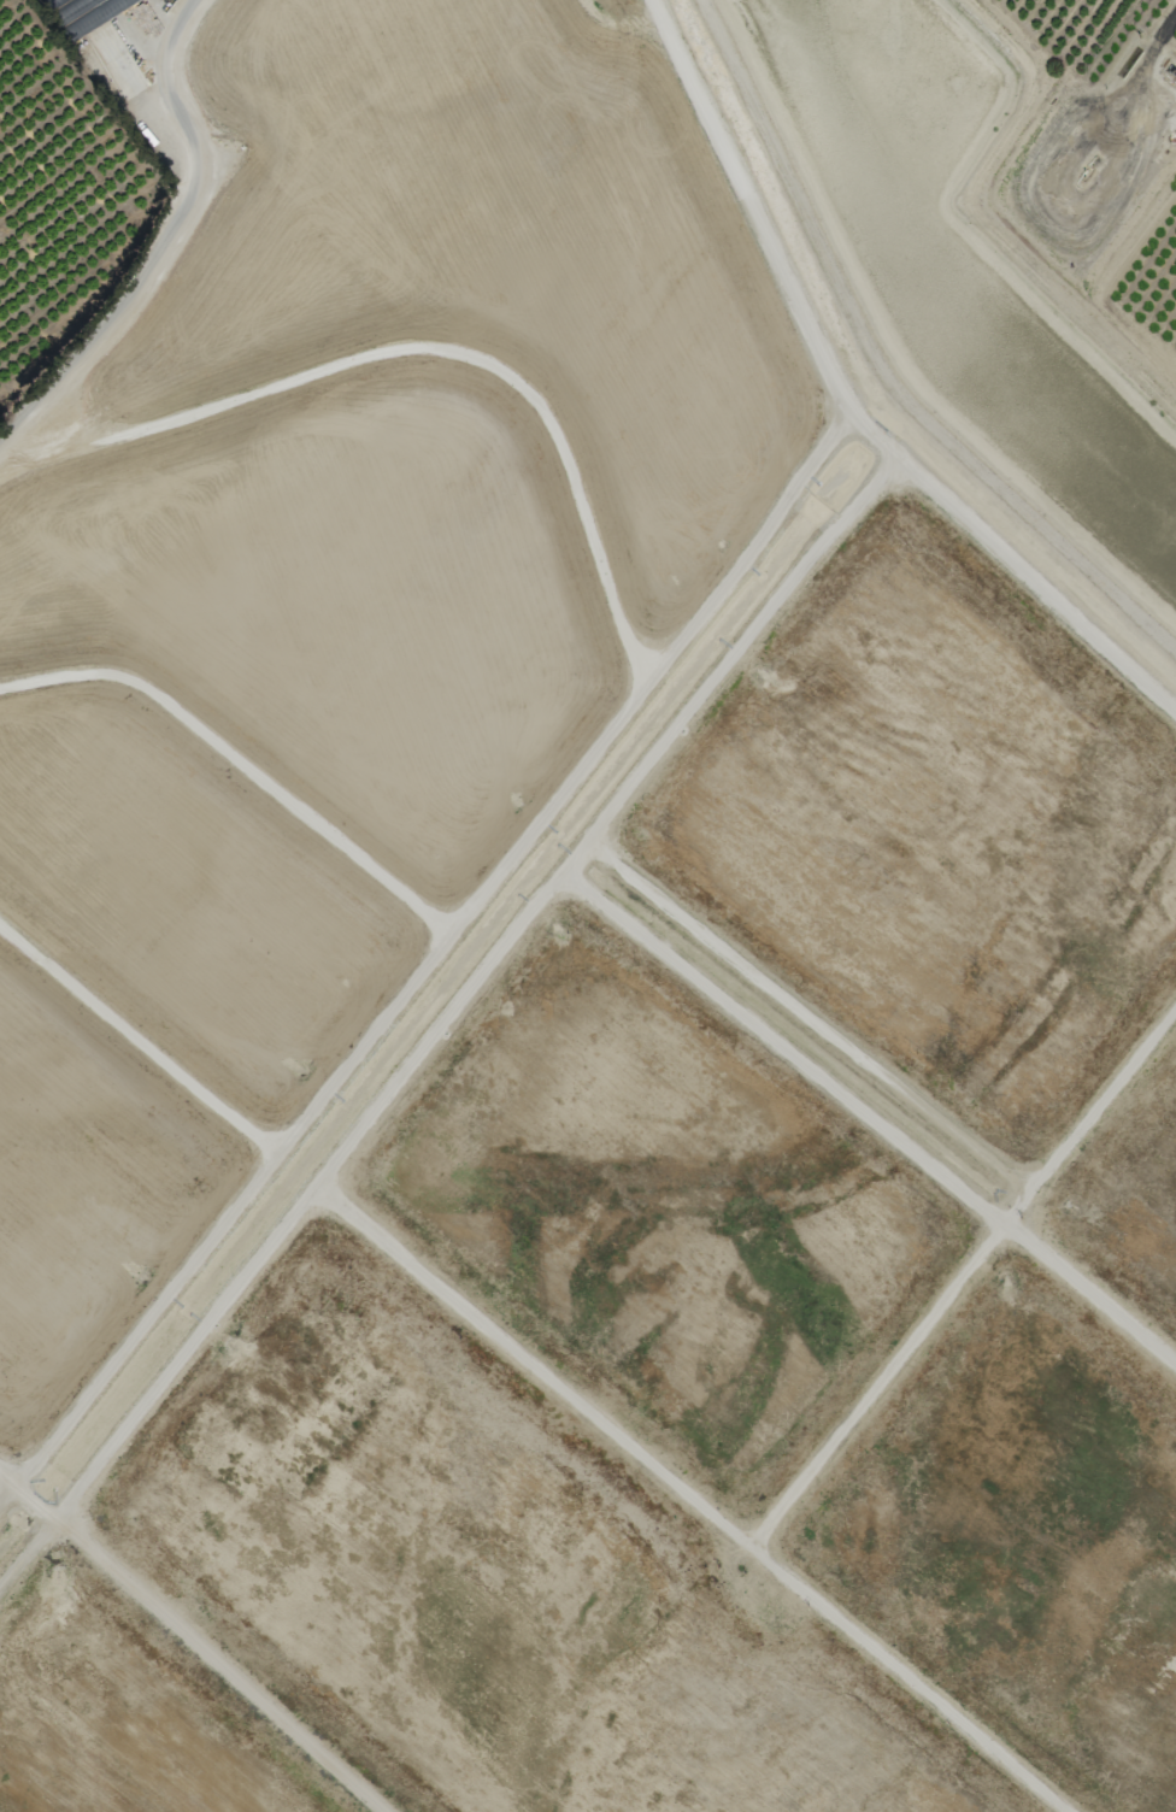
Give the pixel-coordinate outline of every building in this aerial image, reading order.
[(53,9),(70,0),(48,0),(53,9)] [(91,8),(105,1),(111,12),(132,0),(87,0),(91,8)]
